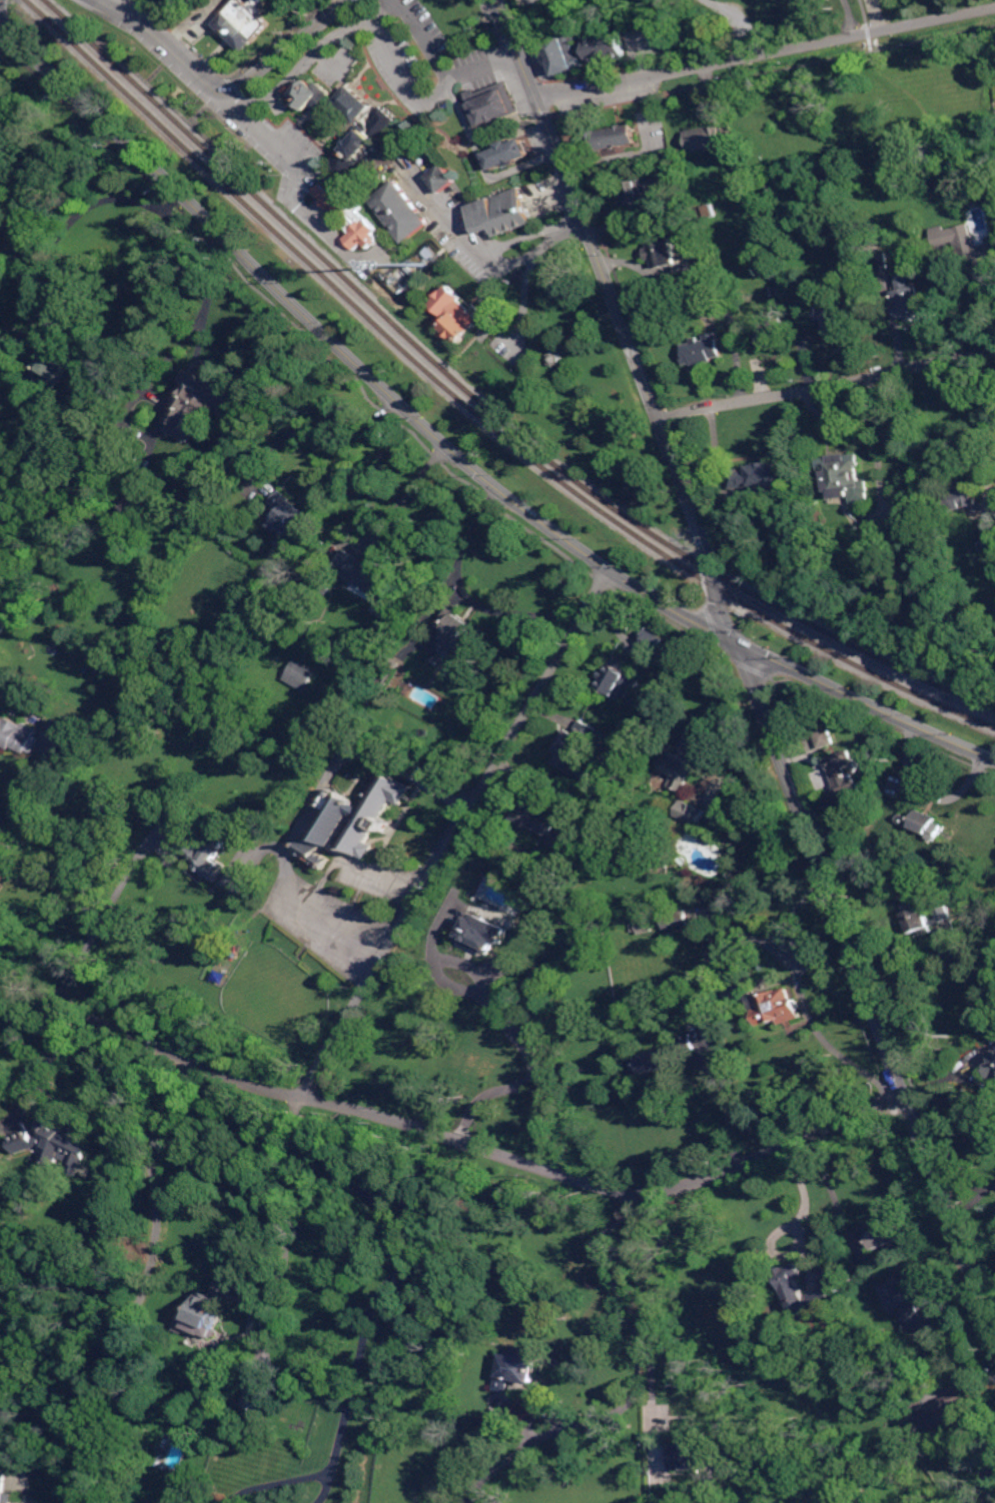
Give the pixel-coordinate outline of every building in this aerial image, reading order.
[(217,24),(240,0),(246,0),(251,5),(255,0),(270,0),(264,7),(268,10),(263,15),(273,23),(247,52),(217,24)] [(591,64),(585,40),(623,31),(628,56),(591,64)] [(579,55),(584,53),(589,66),(559,77),(556,68),(551,70),(547,58),(552,56),(547,44),(577,33),(579,39),(574,41),(579,55)] [(320,110),(316,106),(309,112),(293,96),(310,78),(331,99),(320,110)] [(521,111),(480,127),(467,92),(477,88),(479,92),(510,81),(521,111)] [(362,125),(339,104),(355,85),(378,106),(362,125)] [(381,137),(384,140),(381,143),(383,145),(371,158),(369,156),(360,166),(358,164),(349,174),(343,174),(339,172),(336,170),(334,165),(334,160),(343,149),(368,124),(370,125),(378,116),(374,114),(381,107),(396,120),(381,137)] [(590,153),(586,133),(634,123),(638,144),(590,153)] [(726,148),(691,154),(686,130),(711,126),(712,127),(722,126),(726,148)] [(534,153),(517,160),(518,161),(512,164),(511,162),(494,169),(492,164),(484,167),(480,158),(489,155),(488,152),(502,146),(501,143),(512,138),(514,142),(528,136),(534,153)] [(443,193),(431,176),(447,164),(460,180),(443,193)] [(650,190),(655,189),(656,198),(648,200),(649,202),(640,203),(641,210),(630,212),(629,205),(627,197),(624,198),(623,193),(626,193),(625,184),(648,179),(650,190)] [(405,243),(372,201),(398,180),(431,222),(405,243)] [(332,192),(338,185),(351,198),(352,197),(364,208),(361,212),(369,219),(379,231),(376,234),(380,240),(369,249),(365,244),(357,250),(347,238),(353,233),(352,231),(350,228),(349,226),(349,224),(350,222),(354,218),(349,212),(344,217),(317,193),(325,185),(332,192)] [(498,237),(495,229),(480,235),(470,206),(523,187),(536,223),(498,237)] [(669,204),(657,197),(663,187),(675,195),(669,204)] [(707,220),(703,207),(714,203),(718,216),(707,220)] [(977,246),(994,242),(994,280),(991,269),(974,273),(969,253),(961,255),(957,240),(937,245),(933,229),(946,226),(947,230),(972,224),(977,246)] [(725,242),(719,244),(717,236),(723,234),(725,242)] [(680,265),(655,269),(653,259),(648,260),(646,248),(651,247),(649,240),(675,236),(680,265)] [(880,272),(878,253),(888,252),(890,271),(880,272)] [(417,270),(414,274),(408,269),(411,265),(417,270)] [(913,287),(919,286),(924,316),(919,317),(920,322),(909,324),(908,318),(898,320),(893,291),(900,289),(897,276),(911,274),(913,287)] [(451,285),(465,298),(464,300),(480,315),(479,316),(484,320),(462,344),(458,340),(455,343),(447,336),(450,333),(445,328),(451,321),(433,304),(451,285)] [(789,344),(771,346),(771,342),(763,343),(761,331),(771,330),(770,319),(784,317),(789,344)] [(725,356),(715,358),(715,361),(687,366),(685,354),(687,353),(686,344),(695,342),(695,337),(701,336),(702,340),(709,339),(708,334),(721,332),(725,356)] [(55,394),(36,382),(50,358),(46,355),(57,337),(81,351),(55,394)] [(556,367),(552,365),(550,360),(551,355),(555,353),(560,355),(562,359),(561,364),(556,367)] [(207,381),(208,378),(227,389),(224,396),(231,400),(223,414),(215,410),(208,423),(194,415),(187,428),(171,420),(197,375),(206,381),(207,381)] [(864,487),(856,488),(857,496),(835,498),(835,496),(828,497),(825,471),(822,471),(821,458),(862,453),(864,466),(861,466),(864,487)] [(786,486),(771,488),(770,484),(766,484),(767,491),(757,492),(756,486),(733,489),(731,471),(752,468),(752,466),(783,462),(786,486)] [(950,510),(946,493),(977,486),(980,504),(950,510)] [(291,553),(279,543),(288,532),(280,526),(276,530),(268,524),(280,509),(271,501),(280,490),(311,517),(309,519),(315,524),(291,553)] [(980,530),(994,527),(994,549),(984,551),(980,530)] [(396,604),(389,617),(375,610),(382,597),(334,570),(345,549),(408,584),(396,604)] [(328,595),(320,590),(325,580),(334,585),(328,595)] [(468,661),(453,651),(457,644),(447,638),(450,632),(439,625),(450,607),(484,630),(474,646),(477,647),(468,661)] [(658,654),(645,645),(648,640),(644,638),(650,628),(667,638),(658,654)] [(689,660),(681,655),(685,648),(693,654),(689,660)] [(643,680),(639,688),(636,686),(631,695),(629,694),(624,702),(597,687),(602,678),(599,676),(603,670),(606,671),(614,656),(629,664),(626,671),(643,680)] [(385,687),(376,682),(389,658),(398,663),(385,687)] [(308,688),(286,676),(296,659),(317,671),(308,688)] [(3,747),(0,746),(0,714),(7,718),(8,717),(24,725),(26,723),(39,730),(27,754),(13,747),(12,750),(4,746),(3,747)] [(596,735),(600,737),(587,762),(595,766),(587,782),(557,766),(563,755),(555,751),(567,729),(574,733),(581,720),(599,729),(596,735)] [(702,754),(705,755),(701,766),(695,763),(684,791),(671,786),(675,774),(670,772),(664,770),(669,756),(674,758),(675,759),(676,756),(673,755),(677,745),(681,746),(684,748),(694,724),(711,731),(702,754)] [(821,749),(816,734),(831,729),(837,743),(821,749)] [(858,773),(850,767),(846,768),(851,780),(857,778),(861,788),(839,797),(835,786),(836,786),(826,759),(851,750),(854,757),(864,765),(858,773)] [(402,805),(394,800),(384,817),(392,822),(387,831),(379,826),(371,841),(377,845),(370,859),(357,851),(354,855),(349,851),(351,847),(346,844),(361,817),(353,812),(333,847),(326,842),(321,852),(332,859),(326,869),(314,862),(315,860),(300,851),(309,837),(317,842),(321,837),(316,834),(331,809),(324,805),(334,789),(341,793),(342,791),(359,801),(358,804),(365,808),(387,772),(413,787),(402,805)] [(543,832),(512,817),(521,798),(552,813),(543,832)] [(701,825),(676,814),(683,799),(707,810),(701,825)] [(936,826),(943,829),(940,838),(899,822),(903,813),(916,818),(919,809),(940,817),(936,826)] [(190,841),(195,834),(211,844),(217,834),(227,841),(216,859),(227,865),(217,882),(196,869),(199,864),(192,860),(193,859),(169,843),(176,831),(190,841)] [(669,867),(648,866),(648,859),(669,859),(669,867)] [(917,909),(926,905),(932,921),(940,918),(937,910),(949,905),(954,918),(914,934),(906,914),(908,913),(905,906),(914,902),(917,909)] [(667,929),(664,915),(688,910),(691,924),(667,929)] [(497,922),(491,935),(499,939),(494,951),(479,944),(478,948),(461,940),(472,916),(480,920),(483,915),(497,922)] [(546,931),(540,929),(544,917),(550,919),(546,931)] [(795,999),(798,998),(805,1017),(785,1024),(784,1019),(773,1023),(773,1022),(764,1025),(757,1008),(762,1006),(759,997),(790,986),(795,999)] [(503,1026),(500,1023),(498,1017),(501,1014),(506,1014),(509,1016),(510,1021),(508,1025),(503,1026)] [(646,1073),(646,1071),(638,1073),(634,1059),(642,1057),(641,1056),(673,1047),(678,1064),(646,1073)] [(991,1073),(994,1072),(994,1052),(987,1054),(991,1073)] [(64,1129),(63,1132),(71,1136),(72,1133),(81,1138),(79,1142),(91,1148),(81,1168),(80,1168),(76,1177),(67,1172),(71,1164),(58,1157),(54,1165),(40,1159),(46,1145),(44,1144),(16,1153),(11,1138),(40,1128),(41,1127),(44,1120),(64,1129)] [(894,1223),(898,1221),(904,1233),(898,1235),(900,1240),(877,1250),(870,1233),(883,1227),(882,1225),(893,1220),(894,1223)] [(794,1309),(779,1271),(801,1263),(806,1275),(799,1278),(809,1303),(794,1309)] [(900,1291),(910,1286),(911,1290),(920,1287),(923,1293),(925,1292),(930,1302),(927,1304),(936,1327),(911,1338),(906,1326),(912,1323),(906,1306),(901,1308),(899,1312),(896,1313),(891,1312),(881,1286),(895,1280),(900,1291)] [(814,1312),(808,1295),(828,1286),(835,1304),(814,1312)] [(213,1338),(178,1323),(182,1312),(190,1316),(201,1291),(225,1301),(221,1311),(224,1312),(213,1338)] [(536,1384),(508,1378),(509,1372),(501,1370),(504,1353),(514,1355),(516,1347),(542,1352),(536,1384)] [(8,1385),(0,1392),(0,1375),(7,1375),(8,1385)] [(243,1389),(235,1386),(237,1378),(245,1380),(243,1389)] [(973,1427),(958,1432),(955,1425),(942,1430),(935,1412),(945,1409),(941,1399),(963,1391),(967,1401),(964,1402),(973,1427)] [(912,1414),(907,1398),(923,1394),(927,1410),(912,1414)] [(705,1431),(711,1431),(711,1444),(723,1444),(723,1459),(707,1460),(707,1468),(689,1468),(689,1460),(674,1460),(673,1445),(686,1445),(686,1432),(691,1432),(691,1426),(705,1426),(705,1431)] [(16,1493),(15,1502),(0,1502),(0,1471),(9,1471),(7,1490),(9,1491),(9,1493),(16,1493)]
